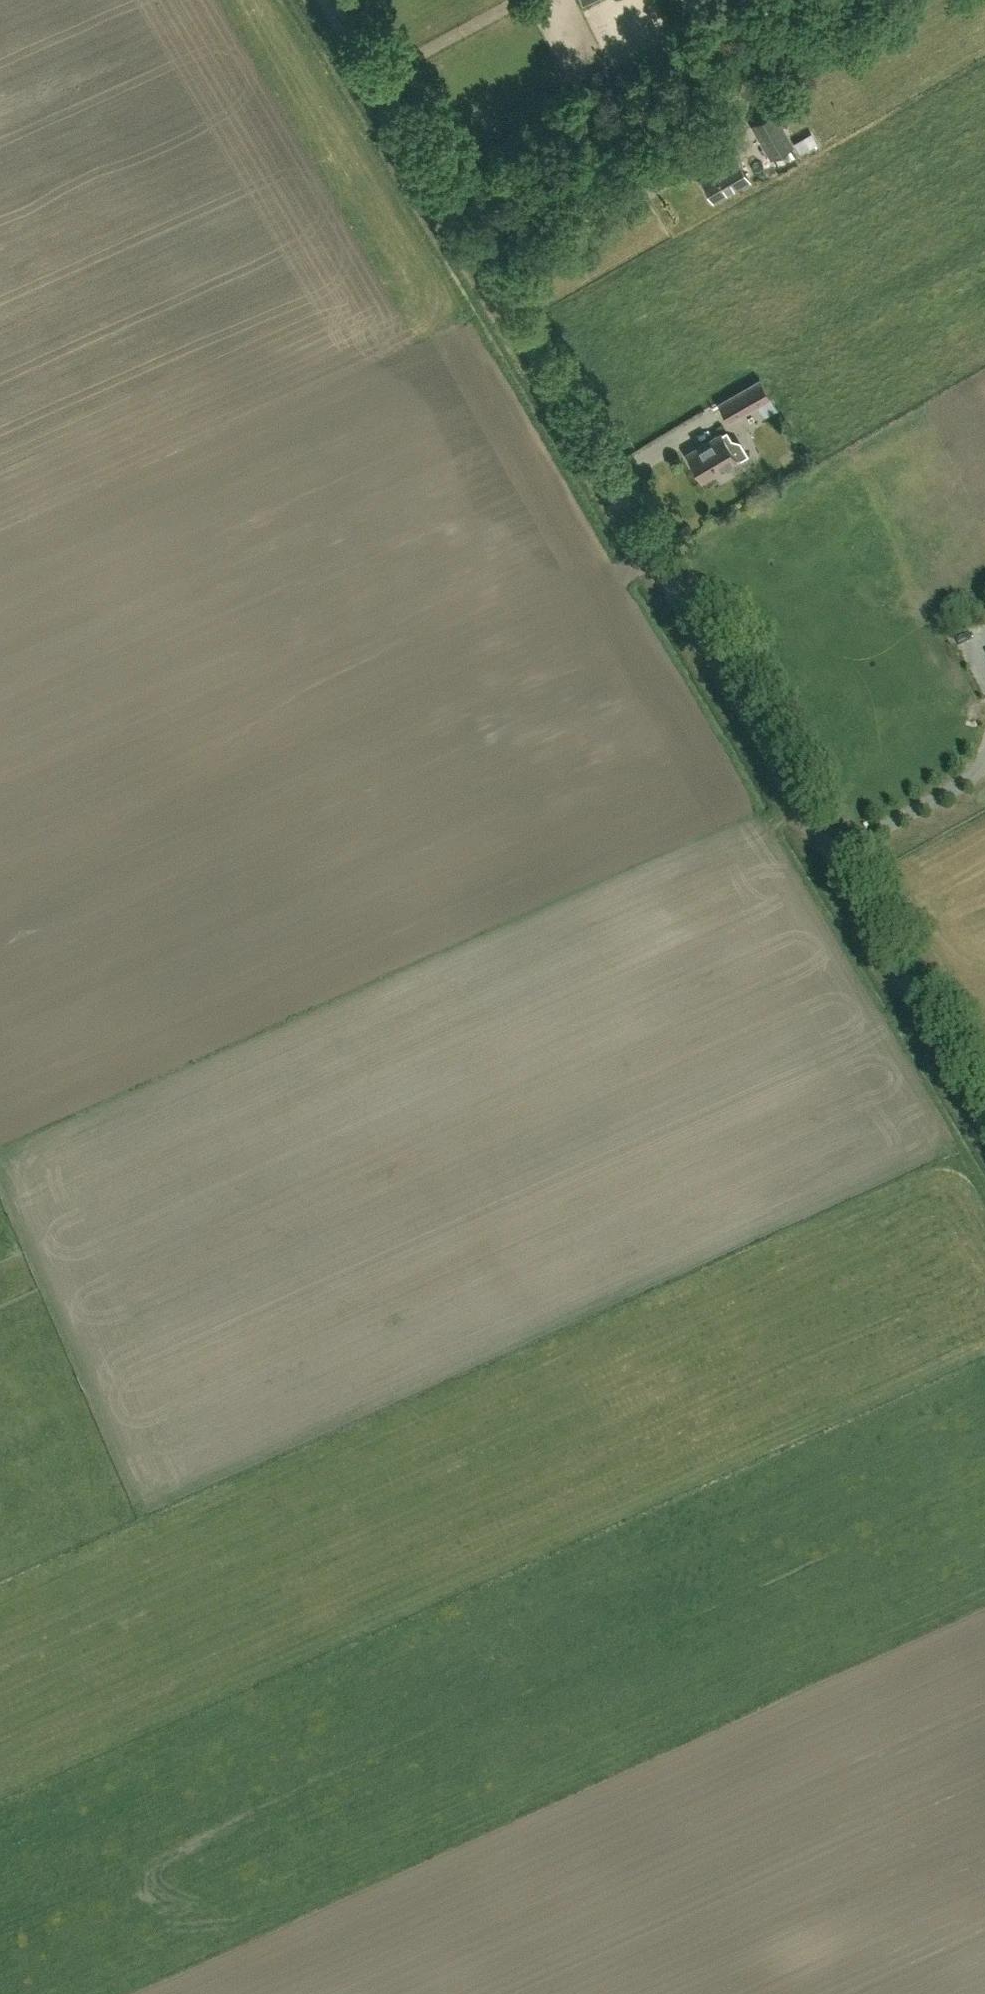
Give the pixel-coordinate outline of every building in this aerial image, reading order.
[(771,158),(793,145),(774,111),(751,124),(771,158)] [(714,200),(749,179),(736,157),(701,177),(714,200)] [(499,216),(506,213),(503,206),(496,210),(499,216)] [(777,408),(760,379),(719,403),(729,420),(757,404),(764,416),(777,408)] [(731,439),(726,432),(722,434),(721,433),(687,453),(702,479),(741,457),(743,449),(739,441),(731,439)]
